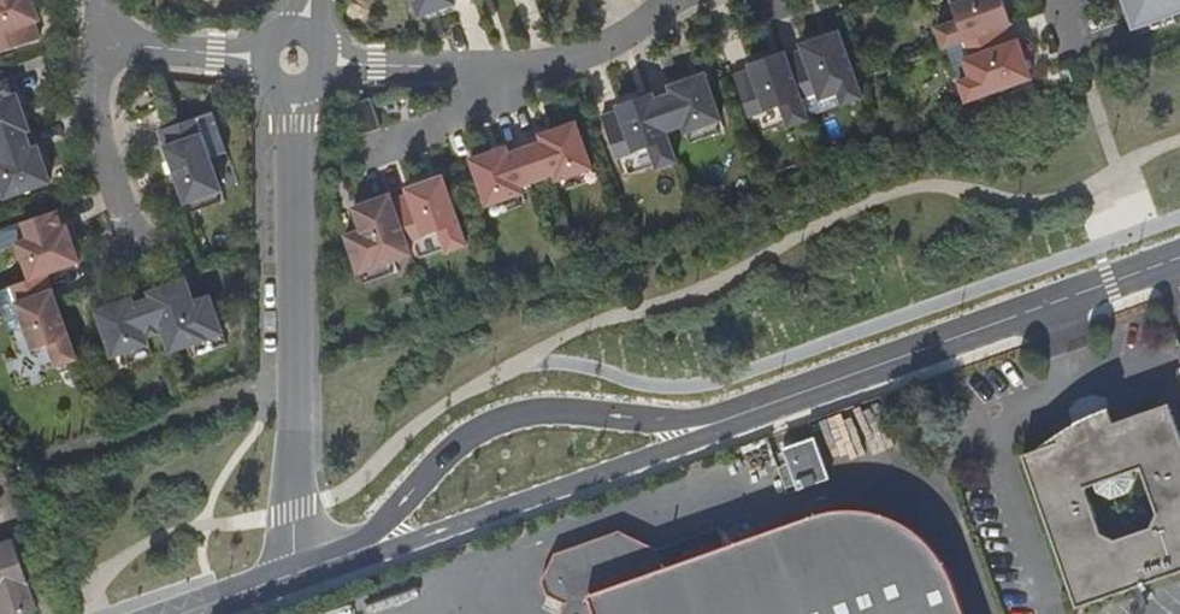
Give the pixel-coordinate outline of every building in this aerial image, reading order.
[(5,54),(39,42),(33,24),(39,22),(31,0),(0,0),(0,39),(5,54)] [(418,18),(454,5),(453,2),(457,0),(412,0),(418,18)] [(939,29),(957,23),(951,7),(959,4),(958,0),(933,0),(930,1),(939,29)] [(936,30),(943,50),(946,48),(972,39),(1005,27),(1011,25),(1002,0),(958,0),(959,4),(951,7),(957,23),(939,29),(936,30)] [(1132,19),(1147,14),(1152,29),(1175,21),(1172,14),(1179,11),(1179,0),(1125,0),(1132,19)] [(1005,27),(972,39),(978,57),(964,62),(970,80),(959,84),(966,103),(1031,80),(1017,43),(1011,45),(1005,27)] [(802,52),(786,58),(798,93),(815,87),(820,101),(838,94),(842,105),(862,99),(838,34),(801,47),(802,52)] [(972,39),(946,48),(959,84),(970,80),(964,62),(978,57),(972,39)] [(786,58),(784,53),(748,66),(750,71),(733,77),(745,111),(762,105),(765,113),(781,107),(787,125),(788,128),(808,121),(807,118),(798,93),(786,58)] [(671,94),(654,101),(666,134),(683,129),(685,134),(715,123),(720,121),(704,77),(669,89),(671,94)] [(0,84),(0,143),(25,134),(26,134),(29,133),(16,97),(13,98),(7,82),(0,84)] [(815,87),(798,93),(807,118),(842,105),(838,94),(820,101),(815,87)] [(654,101),(652,95),(617,107),(618,113),(601,119),(614,154),(630,147),(633,155),(649,149),(656,167),(656,170),(676,163),(666,134),(654,101)] [(370,99),(345,108),(356,139),(381,130),(370,99)] [(762,105),(745,111),(750,126),(756,124),(759,135),(787,125),(781,107),(765,113),(762,105)] [(159,132),(185,205),(215,194),(220,192),(209,161),(198,128),(194,120),(159,132)] [(198,128),(209,161),(226,155),(214,122),(198,128)] [(715,123),(685,134),(689,145),(719,134),(715,123)] [(575,124),(540,138),(542,143),(525,149),(537,183),(554,177),(556,183),(562,181),(591,170),(575,124)] [(0,143),(0,188),(3,195),(5,201),(50,185),(37,149),(32,151),(26,134),(25,134),(0,143)] [(630,147),(614,154),(619,168),(624,166),(628,176),(656,167),(649,149),(633,155),(630,147)] [(506,149),(470,162),(487,207),(516,197),(522,195),(520,189),(537,183),(525,149),(508,155),(506,149)] [(595,181),(591,170),(562,181),(565,191),(595,181)] [(408,197),(391,203),(404,237),(421,231),(423,239),(439,233),(445,251),(446,254),(466,247),(442,179),(406,191),(408,197)] [(215,194),(185,205),(189,216),(219,205),(215,194)] [(361,233),(345,238),(358,275),(388,264),(410,256),(409,251),(404,237),(391,203),(389,197),(353,211),(361,233)] [(516,197),(487,207),(490,218),(521,208),(516,197)] [(79,264),(66,229),(63,230),(57,212),(22,225),(28,242),(17,246),(18,249),(30,282),(46,276),(79,264)] [(28,242),(22,225),(5,231),(13,250),(18,249),(17,246),(28,242)] [(421,231),(404,237),(409,251),(414,249),(418,261),(445,251),(439,233),(423,239),(421,231)] [(388,264),(358,275),(362,286),(392,275),(388,264)] [(30,282),(11,289),(25,329),(34,353),(49,348),(57,368),(77,361),(46,276),(30,282)] [(185,282),(149,295),(151,301),(163,335),(170,354),(192,346),(222,335),(209,299),(194,305),(185,282)] [(25,329),(11,289),(0,293),(0,312),(8,336),(25,329)] [(132,301),(97,314),(113,359),(118,357),(148,346),(146,341),(163,335),(151,301),(134,307),(132,301)] [(222,335),(192,346),(196,357),(226,346),(222,335)] [(148,346),(118,357),(122,368),(152,357),(148,346)] [(1025,454),(1079,607),(1179,570),(1179,431),(1170,403),(1118,422),(1112,409),(1073,426),(1046,443),(1040,448),(1025,454)] [(799,447),(813,486),(832,479),(818,440),(799,447)] [(843,510),(830,511),(818,514),(730,546),(721,525),(661,548),(621,530),(571,548),(596,613),(967,613),(955,581),(952,574),(945,561),(935,548),(928,541),(920,534),(912,528),(893,518),(885,515),(876,512),(862,510),(852,509),(843,510)] [(0,546),(0,613),(23,613),(37,609),(14,541),(0,546)] [(571,548),(558,553),(546,577),(552,595),(567,604),(562,613),(596,613),(571,548)]
